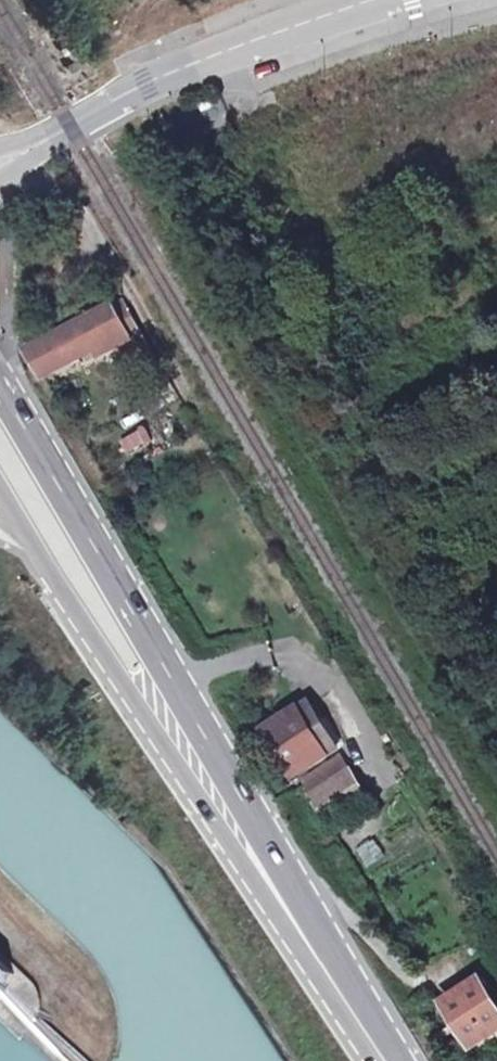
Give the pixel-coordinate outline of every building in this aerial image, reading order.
[(121,336),(128,346),(143,336),(115,295),(20,350),(38,377),(121,336)] [(120,442),(127,458),(156,445),(149,428),(120,442)] [(266,717),(281,745),(294,768),(339,742),(310,691),(265,716),(266,717)] [(271,751),(281,745),(266,717),(255,723),(271,751)] [(297,776),(307,792),(348,767),(338,751),(297,776)] [(348,767),(307,792),(324,821),(365,796),(348,767)] [(367,869),(386,858),(377,841),(358,853),(367,869)] [(456,995),(483,1042),(496,1035),(496,984),(493,976),(456,995)]
